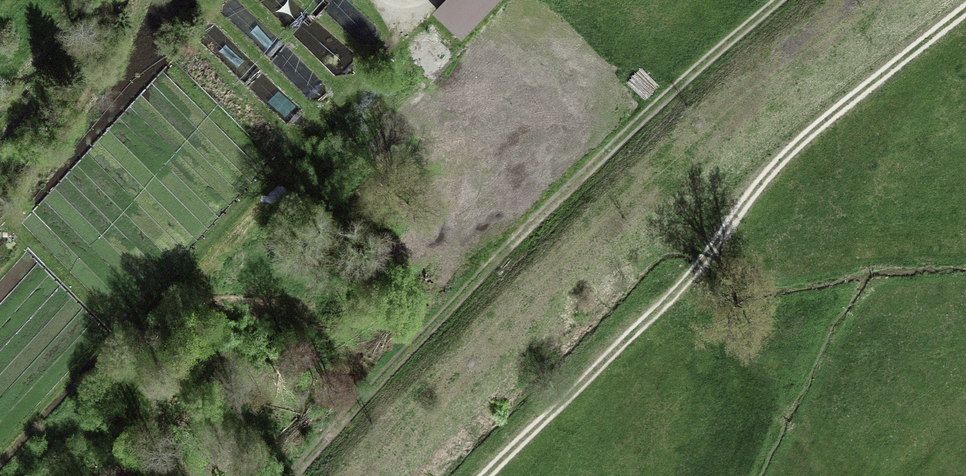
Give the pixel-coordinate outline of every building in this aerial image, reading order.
[(439,15),(461,35),(494,0),(453,0),(439,15)]
